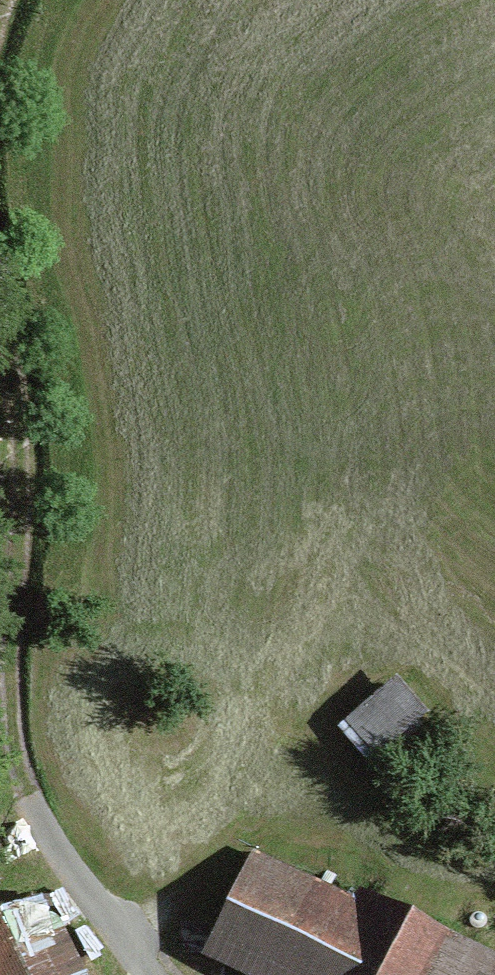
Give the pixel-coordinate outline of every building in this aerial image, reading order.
[(425,729),(388,692),(341,739),(378,776),(425,729)] [(254,845),(200,956),(239,974),(494,974),(494,961),(254,845)] [(0,913),(0,974),(76,974),(86,970),(51,891),(0,913)]
